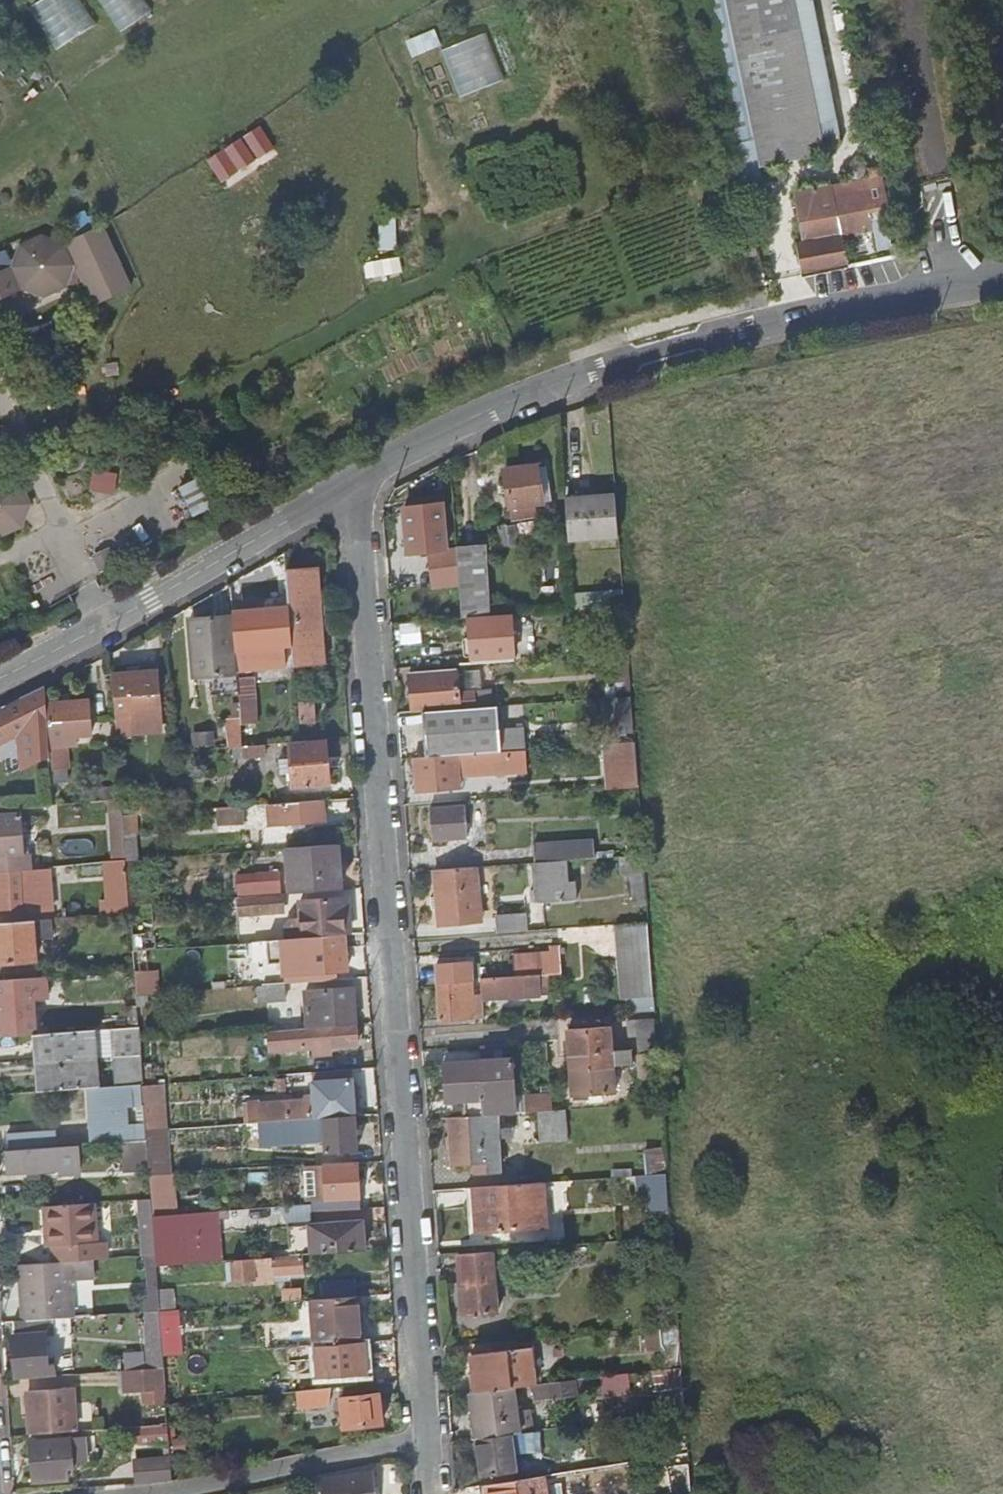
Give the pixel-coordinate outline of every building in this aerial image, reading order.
[(99,23),(84,0),(39,0),(31,5),(58,48),(99,23)] [(122,31),(154,10),(148,0),(102,0),(122,31)] [(795,0),(728,0),(777,244),(798,240),(804,272),(848,263),(795,0)] [(442,48),(462,96),(507,78),(488,30),(442,48)] [(209,158),(224,181),(277,147),(263,124),(209,158)] [(397,248),(396,216),(383,217),(384,248),(397,248)] [(29,286),(51,295),(72,285),(80,265),(86,269),(93,284),(103,305),(138,289),(108,226),(71,243),(49,235),(28,244),(20,265),(0,274),(0,299),(29,286)] [(401,255),(366,262),(369,277),(404,270),(401,255)] [(116,492),(119,472),(95,468),(92,489),(116,492)] [(536,469),(505,473),(508,490),(509,496),(512,517),(524,516),(524,520),(534,519),(532,507),(543,506),(536,471),(536,469)] [(536,471),(543,506),(552,504),(546,470),(536,471)] [(0,474),(0,533),(2,533),(23,524),(32,503),(23,482),(2,473),(0,474)] [(618,498),(567,502),(569,541),(620,538),(618,498)] [(431,556),(432,570),(459,568),(458,548),(446,549),(441,505),(411,510),(416,552),(435,551),(435,556),(431,556)] [(516,527),(500,529),(502,547),(518,545),(516,527)] [(459,568),(462,597),(464,619),(490,618),(484,547),(458,548),(459,568)] [(459,568),(432,570),(434,599),(462,597),(459,568)] [(320,619),(319,606),(317,574),(288,575),(295,667),(324,665),(320,619)] [(286,671),(282,611),(243,613),(246,653),(257,652),(258,673),(286,671)] [(239,670),(235,620),(198,623),(198,628),(193,628),(196,673),(239,670)] [(469,623),(471,663),(510,660),(508,621),(469,623)] [(129,672),(113,673),(117,721),(130,721),(129,695),(131,695),(132,721),(159,720),(157,671),(141,672),(140,666),(129,666),(129,672)] [(410,675),(412,712),(423,712),(474,708),(474,693),(459,694),(457,671),(410,675)] [(248,680),(239,680),(242,722),(250,721),(248,680)] [(43,702),(42,686),(24,695),(25,699),(0,711),(0,742),(31,727),(32,742),(45,735),(43,702)] [(632,697),(605,699),(607,735),(635,734),(632,697)] [(84,700),(43,702),(45,735),(60,735),(60,729),(66,728),(65,721),(85,720),(84,700)] [(316,705),(301,705),(303,727),(317,726),(316,705)] [(500,751),(499,729),(497,707),(474,708),(423,712),(426,757),(455,755),(500,751)] [(132,721),(133,735),(159,734),(159,720),(132,721)] [(244,748),(242,722),(226,723),(227,749),(235,748),(244,748)] [(525,728),(499,729),(500,751),(505,751),(524,750),(526,750),(525,728)] [(638,740),(605,741),(606,787),(640,786),(638,740)] [(329,785),(327,744),(293,746),(294,759),(295,773),(295,787),(329,785)] [(244,748),(235,748),(235,762),(267,760),(267,746),(244,748)] [(47,768),(62,768),(61,748),(45,749),(47,768)] [(524,750),(505,751),(507,771),(525,770),(524,750)] [(426,757),(413,758),(416,794),(457,790),(455,755),(426,757)] [(295,773),(294,759),(283,759),(283,774),(295,773)] [(63,779),(62,768),(47,768),(47,779),(63,779)] [(124,814),(136,813),(135,798),(123,798),(124,814)] [(326,820),(325,801),(270,804),(271,824),(326,820)] [(246,823),(244,806),(217,808),(218,825),(246,823)] [(430,809),(433,840),(447,838),(465,837),(463,807),(430,809)] [(0,815),(0,856),(20,855),(17,813),(0,815)] [(137,835),(136,813),(124,814),(126,835),(137,835)] [(111,830),(113,857),(127,856),(126,835),(124,814),(114,815),(114,830),(111,830)] [(447,838),(433,840),(433,848),(447,847),(447,838)] [(535,844),(536,862),(569,859),(596,857),(595,839),(535,844)] [(290,890),(340,886),(338,843),(287,847),(290,890)] [(644,854),(622,855),(623,873),(645,872),(644,854)] [(536,862),(538,890),(539,903),(577,899),(577,881),(569,881),(569,859),(536,862)] [(0,872),(0,914),(22,913),(20,885),(40,884),(39,865),(31,866),(31,870),(0,872)] [(482,922),(478,866),(434,870),(436,894),(429,895),(430,908),(438,908),(439,924),(482,922)] [(240,873),(240,894),(260,893),(282,891),(281,870),(240,873)] [(283,907),(282,891),(260,893),(260,909),(283,907)] [(304,934),(344,931),(342,896),(302,899),(304,934)] [(497,933),(526,931),(525,914),(496,916),(497,933)] [(34,961),(32,941),(50,939),(49,919),(0,924),(0,964),(34,961)] [(649,921),(619,923),(625,998),(655,996),(649,921)] [(293,935),(294,959),(306,959),(307,970),(347,968),(344,931),(304,934),(293,935)] [(283,959),(294,959),(293,935),(283,936),(283,959)] [(148,969),(147,947),(134,948),(135,968),(136,970),(148,969)] [(542,964),(510,965),(511,974),(479,976),(480,995),(471,995),(469,963),(436,965),(441,1022),(482,1019),(481,1001),(539,996),(538,975),(543,974),(559,973),(558,957),(541,959),(542,964)] [(306,959),(294,959),(295,971),(307,970),(306,959)] [(0,979),(0,1031),(0,1037),(40,1033),(40,1019),(34,1020),(30,976),(0,979)] [(40,981),(41,990),(61,989),(61,980),(40,981)] [(283,985),(258,986),(259,1002),(283,1001),(283,985)] [(307,1026),(355,1023),(353,987),(305,989),(307,1026)] [(151,1003),(150,991),(137,992),(138,1003),(151,1003)] [(626,1019),(629,1050),(629,1053),(637,1052),(637,1064),(639,1091),(655,1090),(650,1018),(626,1019)] [(586,1029),(609,1028),(609,1021),(586,1023),(586,1029)] [(307,1026),(269,1028),(270,1050),(312,1048),(312,1057),(329,1056),(328,1046),(356,1044),(355,1023),(307,1026)] [(139,1025),(114,1027),(115,1042),(119,1041),(120,1056),(123,1056),(141,1054),(140,1036),(139,1025)] [(609,1028),(586,1029),(567,1030),(572,1095),(591,1094),(601,1094),(614,1093),(612,1066),(611,1050),(609,1028)] [(92,1029),(40,1033),(42,1062),(94,1058),(92,1029)] [(612,1066),(637,1064),(637,1052),(629,1053),(629,1050),(611,1050),(612,1066)] [(144,1084),(143,1082),(141,1054),(123,1056),(126,1085),(144,1084)] [(89,1088),(96,1087),(94,1058),(42,1062),(43,1091),(89,1088)] [(515,1113),(514,1098),(513,1061),(444,1065),(447,1102),(482,1100),(483,1116),(496,1115),(515,1113)] [(313,1071),(314,1082),(351,1080),(350,1068),(313,1071)] [(351,1080),(314,1082),(311,1082),(312,1101),(248,1105),(248,1123),(253,1122),(353,1116),(351,1087),(351,1080)] [(143,1082),(144,1084),(144,1094),(145,1105),(147,1129),(166,1128),(162,1081),(143,1082)] [(87,1127),(89,1144),(125,1141),(136,1140),(144,1139),(141,1106),(145,1105),(144,1094),(144,1084),(126,1085),(96,1087),(89,1088),(91,1127),(87,1127)] [(601,1094),(591,1094),(591,1103),(601,1103),(601,1094)] [(551,1095),(524,1097),(524,1113),(539,1112),(552,1111),(551,1095)] [(524,1113),(524,1097),(514,1098),(515,1113),(524,1113)] [(248,1123),(248,1105),(239,1105),(240,1123),(248,1123)] [(567,1139),(566,1110),(552,1111),(539,1112),(540,1140),(567,1139)] [(483,1116),(449,1118),(453,1163),(474,1162),(475,1173),(499,1172),(496,1115),(483,1116)] [(355,1151),(353,1116),(253,1122),(255,1145),(323,1142),(324,1152),(355,1151)] [(8,1134),(10,1151),(54,1147),(58,1147),(57,1131),(8,1134)] [(136,1140),(139,1168),(150,1168),(148,1139),(144,1139),(136,1140)] [(126,1169),(139,1168),(136,1140),(125,1141),(126,1169)] [(648,1191),(670,1190),(666,1144),(645,1146),(648,1191)] [(27,1171),(41,1171),(56,1169),(54,1147),(10,1151),(7,1151),(8,1173),(27,1171)] [(357,1162),(323,1164),(325,1205),(328,1205),(329,1210),(359,1208),(357,1162)] [(544,1227),(541,1182),(473,1188),(476,1231),(544,1227)] [(180,1264),(176,1213),(153,1214),(155,1253),(156,1266),(180,1264)] [(308,1226),(310,1255),(364,1251),(362,1223),(308,1226)] [(42,1232),(14,1234),(16,1252),(42,1251),(42,1232)] [(146,1254),(148,1286),(158,1286),(156,1266),(155,1253),(146,1254)] [(301,1255),(230,1261),(231,1282),(251,1281),(252,1283),(285,1281),(285,1276),(302,1275),(301,1255)] [(492,1256),(461,1257),(464,1316),(495,1314),(492,1256)] [(18,1264),(22,1320),(51,1318),(72,1317),(69,1282),(92,1280),(91,1258),(68,1260),(18,1264)] [(326,1298),(355,1296),(354,1280),(325,1281),(326,1298)] [(158,1286),(148,1286),(141,1287),(142,1312),(160,1311),(158,1286)] [(310,1299),(314,1346),(330,1345),(359,1342),(357,1296),(355,1296),(326,1298),(310,1299)] [(163,1359),(181,1357),(178,1315),(160,1316),(163,1359)] [(19,1379),(54,1376),(54,1364),(46,1364),(45,1334),(52,1334),(51,1318),(22,1320),(15,1321),(16,1336),(13,1336),(14,1368),(18,1368),(19,1379)] [(679,1325),(662,1327),(665,1371),(682,1369),(679,1325)] [(318,1377),(366,1374),(365,1362),(364,1342),(359,1342),(330,1345),(330,1355),(317,1355),(318,1377)] [(515,1388),(534,1386),(530,1350),(502,1352),(502,1347),(493,1348),(494,1354),(471,1356),(474,1393),(515,1388)] [(365,1362),(366,1374),(378,1374),(378,1367),(374,1367),(374,1361),(365,1362)] [(164,1368),(123,1371),(124,1391),(165,1388),(164,1368)] [(576,1381),(577,1398),(596,1396),(594,1379),(576,1381)] [(538,1402),(577,1398),(576,1381),(536,1386),(538,1402)] [(520,1427),(531,1426),(531,1410),(517,1411),(515,1388),(474,1393),(472,1393),(477,1440),(511,1435),(520,1434),(520,1427)] [(325,1402),(329,1389),(295,1392),(296,1405),(325,1402)] [(31,1435),(77,1432),(73,1390),(28,1393),(31,1435)] [(378,1394),(341,1397),(344,1427),(381,1424),(378,1394)] [(532,1432),(531,1426),(520,1427),(520,1434),(532,1432)] [(477,1440),(476,1440),(480,1478),(492,1477),(492,1484),(503,1482),(503,1475),(516,1473),(511,1435),(477,1440)] [(32,1441),(34,1481),(67,1478),(67,1467),(72,1467),(93,1466),(91,1436),(71,1437),(61,1438),(61,1440),(32,1441)] [(170,1460),(136,1463),(138,1485),(172,1482),(170,1460)] [(370,1472),(320,1478),(322,1493),(373,1493),(370,1472)] [(540,1476),(503,1482),(492,1484),(486,1485),(487,1493),(543,1493),(540,1476)]
